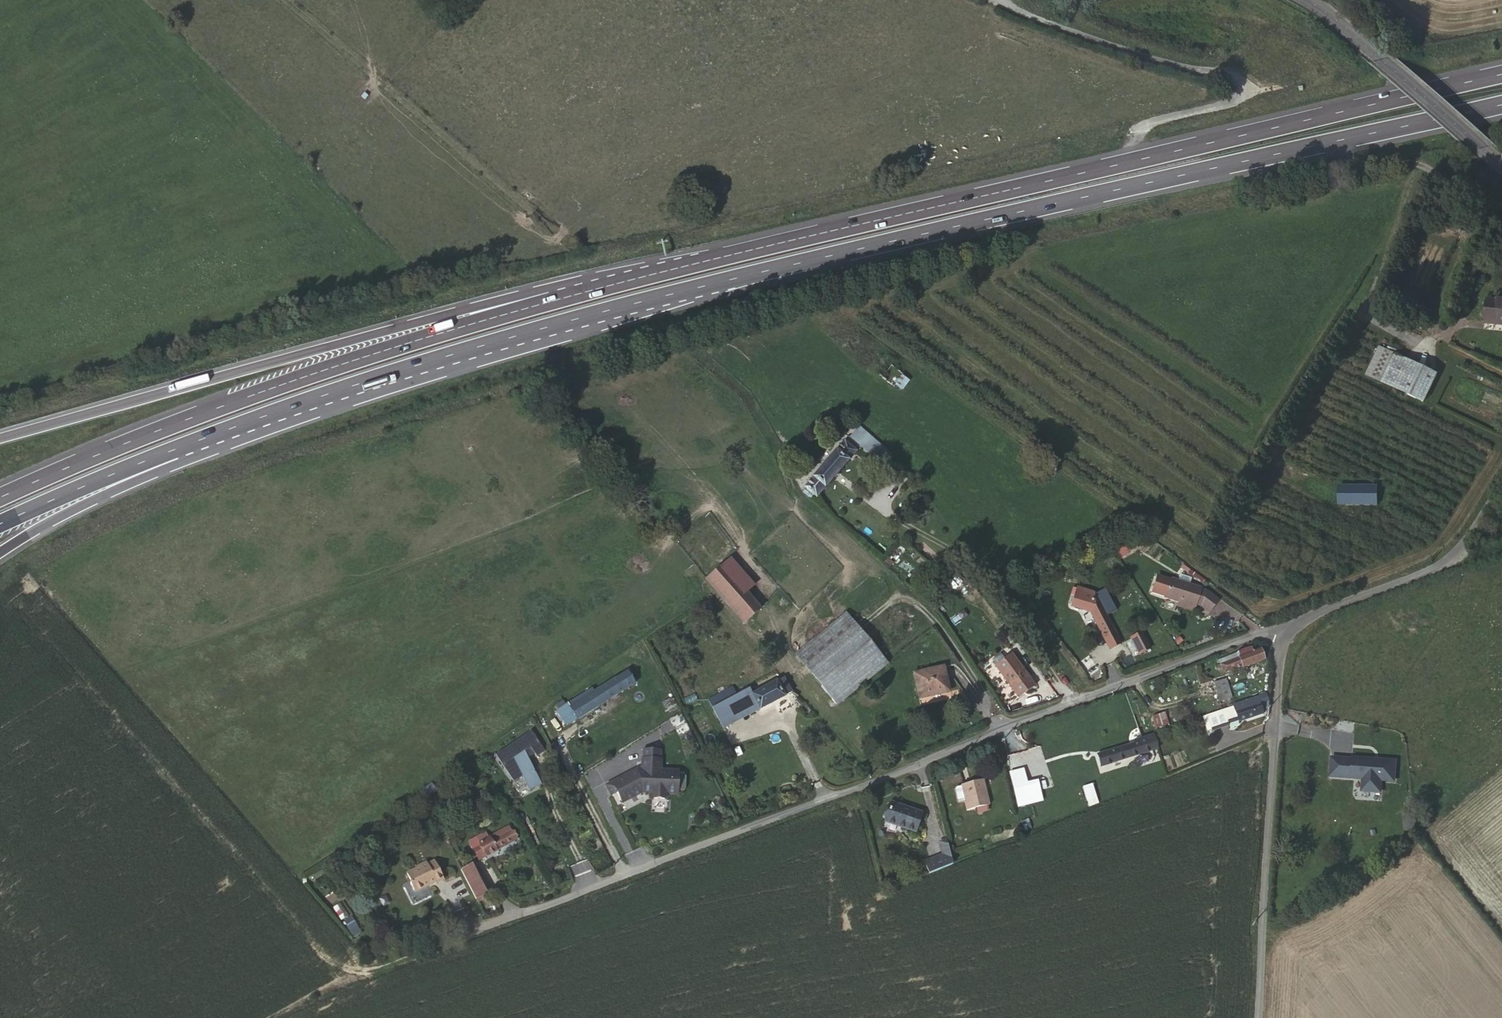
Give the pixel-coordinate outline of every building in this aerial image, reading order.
[(1487,301),(1484,322),(1501,325),(1501,303),(1487,301)] [(1398,389),(1412,362),(1394,353),(1380,381),(1398,389)] [(1436,374),(1412,362),(1398,389),(1423,401),(1436,374)] [(860,427),(851,438),(884,466),(893,456),(860,427)] [(816,498),(856,452),(860,448),(848,437),(805,487),(816,498)] [(856,452),(884,475),(889,471),(860,448),(856,452)] [(1380,506),(1380,485),(1339,485),(1339,506),(1380,506)] [(724,565),(705,579),(744,625),(761,610),(724,565)] [(1167,591),(1171,580),(1161,577),(1157,588),(1167,591)] [(1201,589),(1171,580),(1167,591),(1165,598),(1195,609),(1196,605),(1200,592),(1201,589)] [(1097,601),(1102,611),(1113,605),(1105,589),(1094,595),(1097,601)] [(1071,607),(1091,613),(1086,605),(1097,601),(1094,595),(1085,592),(1084,595),(1076,593),(1071,607)] [(1205,593),(1200,592),(1196,605),(1202,606),(1209,612),(1216,602),(1205,593)] [(1086,605),(1091,613),(1107,643),(1116,638),(1102,611),(1097,601),(1086,605)] [(795,656),(837,706),(863,684),(888,665),(846,613),(795,656)] [(1141,633),(1131,639),(1139,655),(1149,649),(1141,633)] [(1116,638),(1107,643),(1110,650),(1120,644),(1116,638)] [(1239,654),(1219,662),(1222,672),(1241,666),(1243,668),(1264,661),(1260,650),(1253,653),(1251,648),(1238,652),(1239,654)] [(1008,658),(995,668),(1017,698),(1033,688),(1024,673),(1022,676),(1008,658)] [(945,667),(913,674),(919,699),(930,696),(929,693),(950,689),(945,667)] [(627,672),(571,708),(578,719),(634,683),(627,672)] [(791,693),(784,678),(752,694),(749,689),(713,708),(723,728),(760,709),(761,711),(791,693)] [(1227,679),(1214,683),(1220,702),(1232,697),(1227,679)] [(1260,702),(1258,697),(1249,701),(1249,702),(1206,716),(1210,729),(1227,723),(1227,721),(1238,718),(1239,721),(1262,713),(1260,702)] [(1164,713),(1152,718),(1155,728),(1168,725),(1164,713)] [(531,730),(496,755),(515,782),(523,776),(529,788),(541,782),(525,751),(531,747),(537,756),(545,751),(531,730)] [(1145,753),(1157,750),(1153,736),(1141,739),(1145,753)] [(1141,739),(1140,737),(1132,739),(1133,744),(1098,755),(1102,766),(1145,753),(1141,739)] [(643,760),(662,761),(662,752),(643,751),(643,760)] [(617,795),(623,805),(643,794),(653,794),(653,800),(666,801),(666,795),(678,796),(678,793),(686,793),(687,776),(679,776),(679,773),(661,772),(662,761),(643,760),(642,771),(638,771),(607,788),(612,798),(617,795)] [(1351,764),(1331,762),(1330,780),(1362,783),(1361,795),(1379,796),(1380,784),(1393,785),(1394,767),(1386,766),(1387,765),(1351,762),(1351,764)] [(1018,765),(1009,767),(1015,798),(1019,797),(1021,804),(1030,803),(1022,767),(1019,768),(1018,765)] [(1086,780),(1080,782),(1083,792),(1089,790),(1086,780)] [(987,796),(983,781),(979,782),(983,797),(987,796)] [(979,782),(962,787),(963,788),(966,801),(968,810),(977,808),(978,813),(988,809),(987,806),(989,805),(987,796),(983,797),(979,782)] [(431,784),(420,792),(424,800),(436,791),(431,784)] [(966,801),(963,788),(956,790),(959,803),(966,801)] [(1094,792),(1089,794),(1092,802),(1097,799),(1094,792)] [(922,814),(891,803),(884,822),(915,833),(922,814)] [(508,827),(481,843),(488,856),(497,850),(496,849),(514,839),(508,827)] [(939,841),(941,854),(947,852),(944,839),(939,841)] [(947,852),(941,854),(923,861),(927,873),(951,862),(947,852)] [(588,859),(569,866),(575,882),(593,875),(588,859)] [(414,871),(405,874),(410,883),(407,885),(410,890),(416,893),(428,888),(429,884),(434,882),(435,885),(442,881),(433,861),(426,866),(425,862),(416,867),(414,871)] [(477,862),(472,864),(486,893),(491,890),(477,862)] [(472,864),(461,870),(475,899),(486,893),(472,864)] [(353,922),(346,925),(350,933),(357,930),(353,922)]
